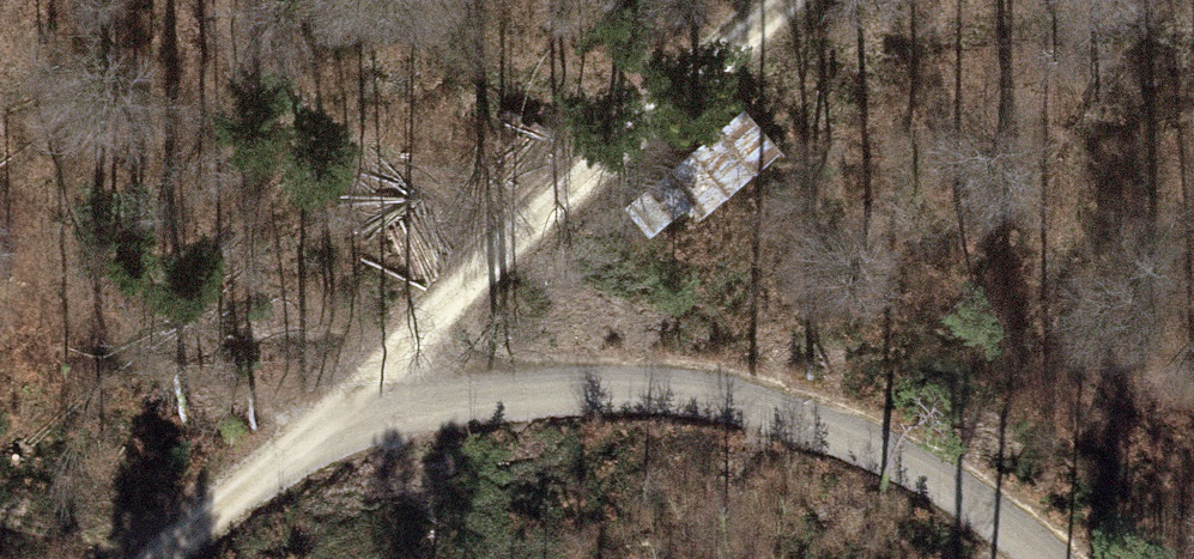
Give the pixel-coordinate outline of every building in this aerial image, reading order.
[(651,225),(750,159),(730,128),(630,194),(651,225)]
